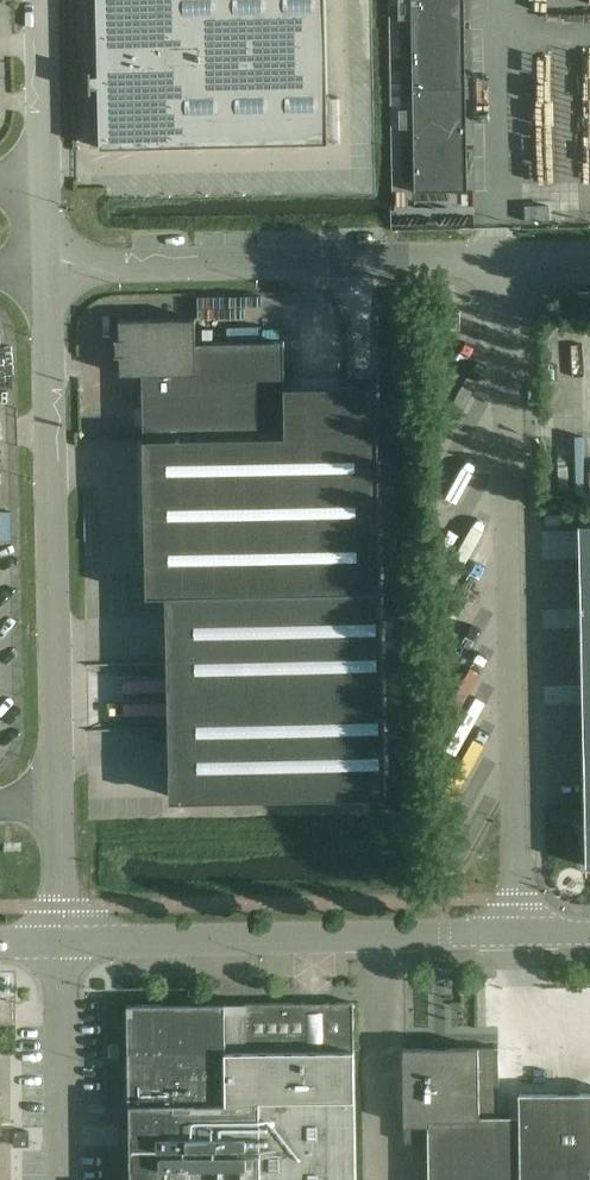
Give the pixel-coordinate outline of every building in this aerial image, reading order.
[(92,92),(92,86),(99,86),(101,148),(328,143),(325,0),(97,0),(99,76),(92,76),(92,70),(90,70),(91,92),(92,92)] [(468,191),(464,0),(412,0),(415,192),(468,191)] [(580,296),(580,312),(589,312),(589,295),(580,296)] [(459,332),(459,315),(445,315),(445,332),(459,332)] [(149,439),(287,436),(286,390),(285,340),(196,342),(196,318),(120,320),(120,338),(115,338),(116,356),(120,356),(121,374),(143,374),(144,439),(149,439)] [(287,436),(149,439),(149,549),(150,590),(253,588),(372,586),(372,585),(369,389),(366,389),(286,390),(287,436)] [(580,524),(587,866),(589,866),(589,523),(580,524)] [(372,592),(168,596),(168,605),(172,796),(371,792),(375,792),(387,792),(383,592),(372,592)] [(356,1099),(355,1099),(354,1002),(246,1003),(246,1051),(227,1051),(227,1004),(129,1004),(130,1052),(129,1052),(130,1105),(131,1105),(131,1125),(124,1125),(124,1126),(122,1126),(122,1145),(131,1145),(132,1179),(357,1179),(356,1099)] [(520,1093),(520,1116),(501,1116),(499,1047),(448,1048),(406,1049),(407,1143),(429,1143),(430,1179),(589,1179),(589,1092),(520,1093)] [(16,1146),(30,1146),(30,1132),(16,1132),(16,1146)]
